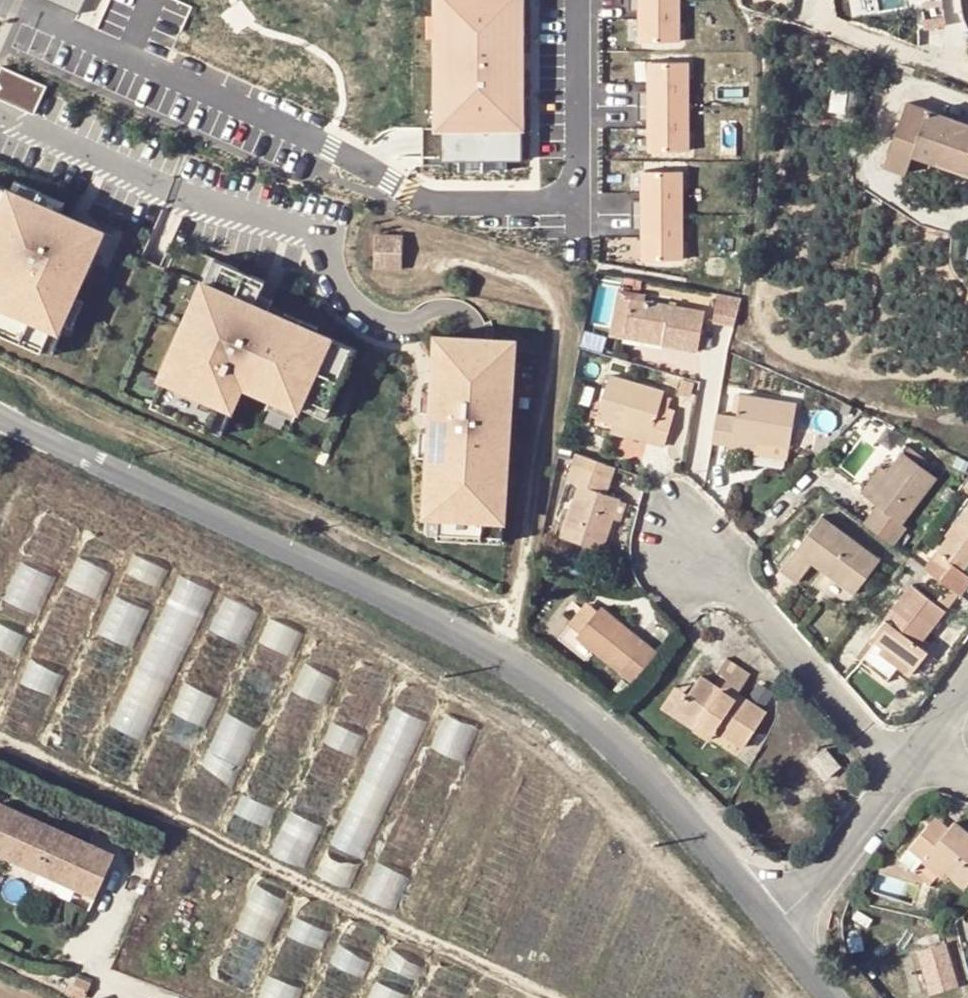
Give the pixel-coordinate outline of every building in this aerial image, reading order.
[(57,1),(78,11),(83,0),(58,0),(57,1)] [(435,37),(441,37),(445,37),(445,0),(435,0),(435,37)] [(441,159),(459,159),(507,159),(522,159),(525,127),(513,128),(513,99),(522,100),(524,37),(511,37),(511,0),(445,0),(445,37),(441,37),(441,95),(445,95),(446,128),(441,128),(441,159)] [(511,37),(524,37),(524,0),(511,0),(511,37)] [(629,12),(641,12),(641,42),(679,43),(679,0),(629,0),(629,12)] [(940,26),(920,46),(944,51),(940,26)] [(638,92),(638,107),(688,106),(689,62),(651,62),(651,92),(638,92)] [(0,66),(0,101),(32,116),(45,86),(0,66)] [(435,95),(435,128),(441,128),(446,128),(445,95),(441,95),(435,95)] [(513,99),(513,128),(525,127),(524,100),(522,100),(513,99)] [(918,154),(920,148),(926,151),(928,146),(945,153),(949,144),(967,151),(967,124),(912,103),(889,166),(911,174),(918,154)] [(638,107),(638,121),(651,122),(651,151),(688,152),(688,106),(638,107)] [(949,144),(945,153),(928,146),(926,151),(920,148),(918,154),(967,172),(967,151),(949,144)] [(507,159),(459,159),(459,169),(507,170),(507,159)] [(645,201),(632,202),(632,216),(681,216),(681,172),(644,172),(645,201)] [(16,184),(12,193),(62,216),(66,207),(16,184)] [(12,193),(0,188),(0,189),(0,218),(12,193)] [(12,193),(0,218),(0,279),(3,280),(0,286),(0,306),(60,333),(63,326),(74,301),(93,260),(104,235),(62,216),(12,193)] [(681,216),(632,216),(632,231),(644,231),(645,260),(681,260),(681,216)] [(111,238),(104,235),(93,260),(100,263),(111,238)] [(375,235),(373,267),(421,270),(423,238),(375,235)] [(216,262),(205,286),(271,316),(275,306),(259,299),(263,292),(224,274),(227,268),(216,262)] [(271,316),(205,286),(161,382),(233,415),(244,390),(273,403),(300,415),(301,412),(333,344),(271,316)] [(697,352),(704,312),(643,301),(644,296),(621,292),(613,336),(623,338),(625,330),(660,336),(659,345),(697,352)] [(716,294),(712,323),(733,327),(741,298),(716,294)] [(81,304),(74,301),(63,326),(70,329),(81,304)] [(60,333),(0,306),(0,325),(41,344),(38,350),(49,356),(60,333)] [(623,338),(659,345),(660,336),(625,330),(623,338)] [(514,344),(437,339),(434,388),(429,459),(425,521),(502,526),(514,344)] [(348,351),(333,344),(301,412),(324,422),(328,413),(321,410),(348,351)] [(588,425),(610,433),(613,423),(649,434),(647,442),(664,447),(674,412),(667,409),(669,399),(662,396),(663,393),(609,376),(599,411),(593,409),(588,425)] [(233,415),(161,382),(152,402),(211,429),(210,432),(222,438),(233,415)] [(694,385),(680,382),(677,398),(690,401),(694,385)] [(429,459),(434,388),(424,387),(419,458),(429,459)] [(716,415),(711,442),(754,448),(756,442),(789,446),(796,404),(740,395),(736,418),(716,415)] [(297,422),(300,415),(273,403),(269,410),(297,422)] [(628,436),(647,442),(649,434),(613,423),(610,433),(627,438),(628,436)] [(789,446),(756,442),(754,448),(753,455),(787,460),(789,446)] [(598,491),(604,476),(608,464),(572,451),(563,479),(578,484),(561,536),(602,551),(620,499),(606,494),(598,491)] [(902,451),(886,472),(867,497),(877,504),(885,511),(881,516),(873,510),(863,523),(893,545),(906,528),(902,524),(936,477),(902,451)] [(860,492),(867,497),(886,472),(879,466),(860,492)] [(611,479),(604,476),(598,491),(606,494),(611,479)] [(881,516),(885,511),(877,504),(873,510),(881,516)] [(961,596),(967,586),(967,575),(963,571),(967,564),(967,508),(923,568),(929,572),(951,588),(961,596)] [(78,527),(43,511),(0,601),(0,669),(10,673),(78,527)] [(880,559),(821,514),(778,570),(796,582),(811,563),(852,595),(880,559)] [(502,534),(502,526),(425,521),(424,535),(437,536),(437,529),(502,534)] [(0,720),(0,724),(34,740),(123,548),(88,532),(0,720)] [(167,569),(133,552),(43,744),(78,761),(167,569)] [(917,588),(939,604),(951,588),(929,572),(917,588)] [(123,782),(211,590),(178,574),(89,765),(123,782)] [(946,610),(939,604),(917,588),(911,584),(870,639),(874,642),(859,660),(885,680),(896,665),(911,677),(924,659),(930,651),(920,644),(946,610)] [(168,804),(258,612),(222,595),(133,786),(168,804)] [(567,627),(569,628),(575,634),(595,612),(587,604),(567,627)] [(575,634),(569,628),(557,642),(584,666),(596,652),(633,685),(657,656),(600,606),(595,612),(575,634)] [(213,825),(303,634),(267,617),(179,808),(213,825)] [(257,846),(347,655),(313,639),(223,830),(257,846)] [(719,690),(734,699),(737,695),(749,676),(726,659),(717,672),(726,679),(719,690)] [(765,714),(737,695),(734,699),(719,690),(700,677),(687,695),(676,711),(712,735),(716,730),(742,748),(765,714)] [(401,681),(328,871),(362,884),(435,694),(401,681)] [(708,741),(712,735),(676,711),(687,695),(675,686),(660,708),(708,741)] [(447,713),(434,747),(469,761),(482,726),(447,713)] [(300,808),(329,820),(364,733),(336,721),(300,808)] [(839,766),(825,748),(808,762),(823,779),(839,766)] [(403,818),(436,831),(458,776),(425,763),(403,818)] [(94,895),(113,853),(0,802),(0,852),(94,895)] [(286,841),(280,853),(305,866),(326,825),(296,810),(282,838),(286,841)] [(929,825),(942,836),(950,828),(936,816),(929,825)] [(923,862),(921,860),(926,854),(946,871),(964,887),(967,883),(967,832),(955,821),(950,828),(942,836),(929,825),(898,860),(913,874),(923,862)] [(926,854),(921,860),(923,862),(940,877),(946,871),(926,854)] [(382,863),(367,892),(396,906),(410,877),(382,863)] [(251,991),(291,901),(258,886),(217,976),(251,991)] [(306,903),(293,933),(323,946),(336,916),(306,903)] [(342,941),(373,958),(386,935),(355,918),(342,941)] [(306,981),(321,948),(294,936),(280,969),(306,981)] [(951,941),(919,948),(929,993),(961,985),(951,941)] [(339,947),(329,982),(360,991),(371,956),(339,947)] [(372,997),(410,997),(422,967),(389,955),(372,997)] [(264,997),(301,997),(305,986),(273,974),(264,997)] [(75,976),(68,992),(83,997),(89,981),(75,976)] [(318,997),(354,997),(354,996),(321,987),(318,997)]
